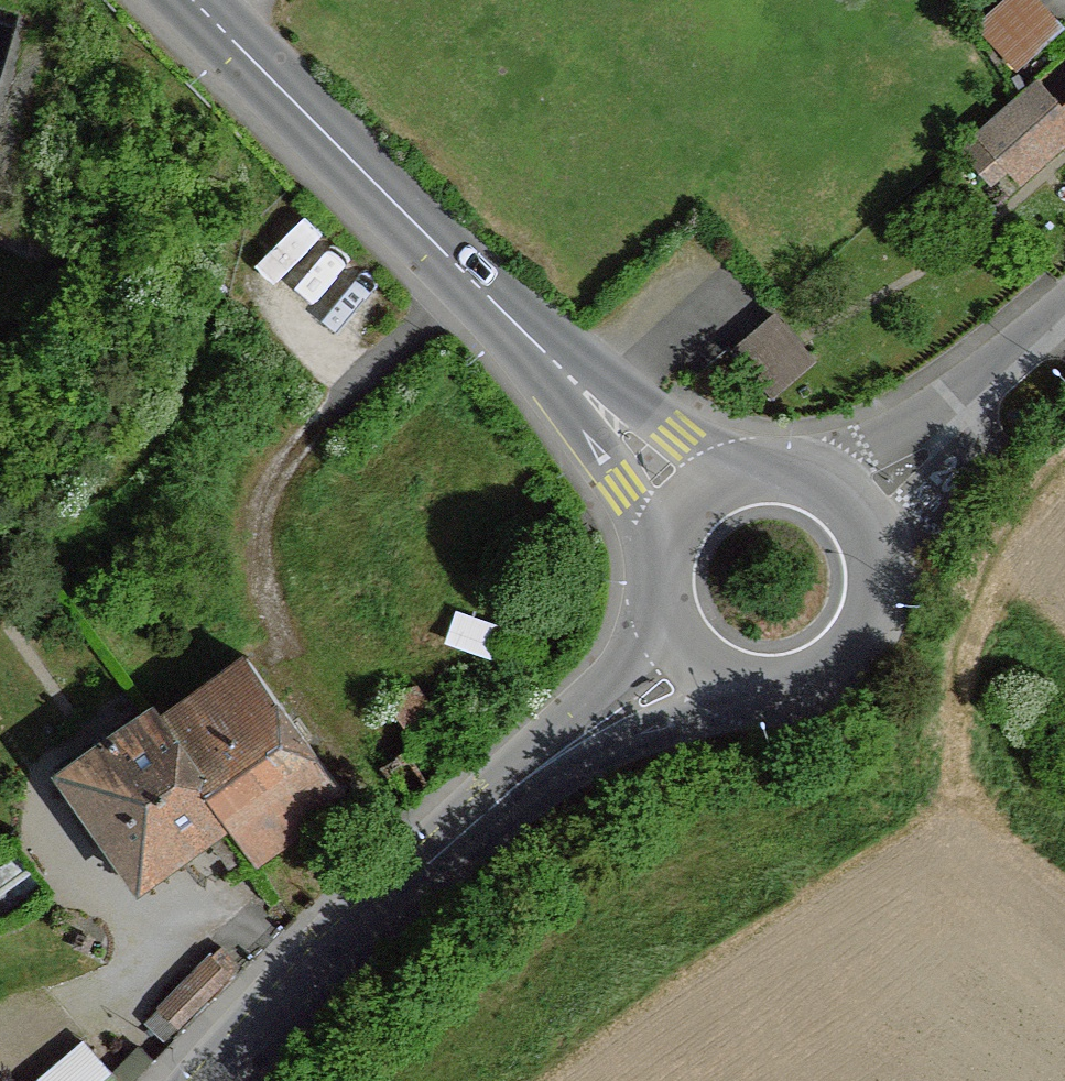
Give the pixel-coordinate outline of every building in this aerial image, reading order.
[(1023,59),(1064,22),(1064,10),(1056,0),(997,0),(983,12),(1023,59)] [(1064,147),(1064,110),(1038,79),(978,131),(1009,172),(1020,186),(1064,147)] [(1009,172),(978,131),(961,146),(990,186),(1009,172)] [(749,337),(733,350),(773,399),(817,363),(776,314),(749,337)] [(347,792),(247,657),(160,718),(232,818),(257,855),(347,792)] [(422,744),(390,767),(413,801),(468,762),(415,687),(393,703),(422,744)] [(232,818),(160,718),(152,708),(61,770),(139,883),(232,818)] [(241,968),(219,948),(150,1021),(170,1039),(241,968)] [(83,1041),(36,1080),(116,1080),(83,1041)]
